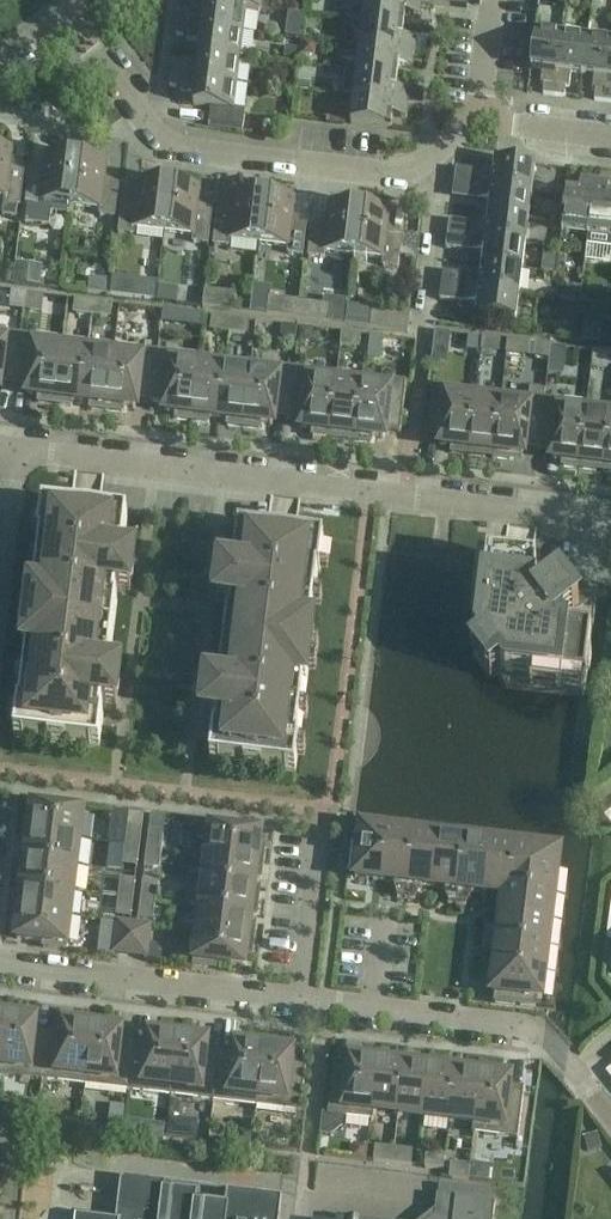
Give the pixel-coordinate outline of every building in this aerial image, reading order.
[(263,0),(220,0),(219,2),(247,6),(247,8),(260,10),(271,11),(272,4),(263,2),(263,0)] [(421,2),(408,0),(366,0),(363,20),(403,25),(404,14),(419,16),(421,2)] [(247,6),(219,2),(205,1),(204,13),(190,11),(189,15),(178,13),(176,24),(244,32),(246,13),(260,14),(260,10),(247,8),(247,6)] [(402,37),(403,25),(363,20),(360,46),(414,53),(416,38),(402,37)] [(241,58),(244,32),(176,24),(175,35),(187,36),(186,40),(200,42),(198,53),(241,58)] [(555,94),(562,31),(535,28),(530,66),(543,68),(541,81),(545,82),(544,93),(555,94)] [(583,72),(588,34),(562,31),(555,94),(565,95),(567,85),(570,85),(572,71),(583,72)] [(610,56),(610,37),(588,34),(583,72),(594,74),(593,87),(596,88),(594,99),(606,100),(610,56)] [(302,41),(301,55),(315,56),(316,43),(302,41)] [(284,46),(282,59),(296,60),(297,48),(284,46)] [(413,67),(414,53),(360,46),(357,72),(397,77),(398,65),(413,67)] [(238,83),(241,58),(198,53),(197,64),(183,62),(183,66),(171,64),(169,75),(238,83)] [(395,88),(397,77),(357,72),(353,97),(407,104),(422,106),(423,91),(395,88)] [(235,109),(238,83),(169,75),(168,87),(180,88),(179,92),(193,93),(192,105),(210,107),(208,123),(241,127),(243,110),(235,109)] [(297,81),(296,90),(310,91),(311,83),(297,81)] [(406,118),(407,104),(353,97),(350,124),(391,129),(392,117),(406,118)] [(4,196),(4,204),(2,216),(15,218),(17,206),(20,206),(24,173),(9,172),(12,149),(0,147),(0,196),(4,196)] [(70,206),(76,157),(46,153),(43,175),(28,173),(24,206),(26,206),(25,224),(49,227),(51,213),(70,215),(70,206)] [(76,157),(70,206),(99,209),(98,216),(114,218),(119,185),(104,183),(107,161),(76,157)] [(478,185),(532,192),(535,166),(494,161),(492,174),(479,172),(455,169),(454,183),(477,186),(478,185)] [(163,232),(170,183),(138,179),(135,202),(121,200),(117,233),(133,235),(134,229),(163,232)] [(562,221),(561,232),(587,235),(593,180),(580,179),(579,192),(566,190),(565,196),(562,221)] [(586,245),(600,246),(610,248),(610,196),(606,196),(608,182),(594,180),(593,180),(587,235),(586,245)] [(170,183),(163,232),(192,236),(191,242),(207,244),(212,211),(198,210),(201,187),(170,183)] [(528,218),(532,192),(478,185),(477,186),(476,199),(490,201),(488,213),(528,218)] [(258,244),(264,195),(234,191),(231,213),(216,211),(212,245),(229,247),(229,240),(258,244)] [(264,195),(258,244),(286,247),(286,254),(302,256),(306,223),(291,222),(294,199),(264,195)] [(353,255),(359,207),(329,203),(326,225),(311,223),(307,256),(323,258),(324,252),(353,255)] [(359,207),(353,255),(382,259),(381,266),(397,267),(401,235),(386,233),(389,211),(359,207)] [(525,244),(528,218),(488,213),(487,224),(472,222),(471,236),(471,237),(525,244)] [(471,237),(471,236),(447,233),(445,248),(483,253),(482,264),(522,269),(525,244),(471,237)] [(14,281),(41,284),(43,265),(16,262),(14,281)] [(519,295),(522,269),(482,264),(480,275),(442,272),(441,286),(465,289),(480,290),(519,295)] [(112,275),(110,294),(155,300),(158,281),(112,275)] [(105,294),(107,280),(90,278),(88,292),(105,294)] [(567,285),(567,288),(572,294),(580,295),(581,286),(567,285)] [(158,286),(156,300),(176,302),(178,288),(158,286)] [(440,290),(439,299),(463,302),(477,304),(475,316),(516,321),(519,295),(480,290),(465,289),(441,286),(440,290)] [(572,294),(567,288),(561,294),(560,300),(578,302),(572,294)] [(234,311),(236,293),(205,290),(203,307),(234,311)] [(23,310),(25,292),(12,291),(10,309),(23,310)] [(298,318),(300,301),(269,297),(267,315),(298,318)] [(92,316),(94,301),(79,299),(77,314),(92,316)] [(94,301),(92,316),(107,317),(109,303),(94,301)] [(300,301),(298,318),(328,322),(330,305),(300,301)] [(408,332),(410,313),(372,308),(370,327),(408,332)] [(191,314),(189,327),(202,328),(203,315),(191,314)] [(229,332),(231,318),(216,316),(214,330),(229,332)] [(231,318),(229,332),(244,334),(246,319),(231,318)] [(280,337),(296,339),(297,326),(282,324),(280,337)] [(602,344),(610,345),(610,329),(604,328),(602,344)] [(356,348),(358,333),(342,331),(340,346),(356,348)] [(435,331),(433,343),(449,345),(450,333),(435,331)] [(14,385),(20,334),(0,332),(0,383),(14,385)] [(20,334),(14,385),(28,387),(27,395),(37,396),(36,402),(55,404),(62,349),(63,340),(34,336),(20,334)] [(381,363),(383,337),(369,335),(366,361),(381,363)] [(496,353),(498,339),(482,337),(481,351),(496,353)] [(62,349),(55,404),(71,406),(72,400),(81,401),(87,352),(89,343),(63,340),(62,349)] [(507,340),(506,354),(523,357),(525,342),(507,340)] [(87,352),(81,401),(91,402),(90,409),(106,411),(112,355),(114,346),(89,343),(87,352)] [(549,360),(550,345),(537,343),(535,358),(549,360)] [(550,345),(549,360),(562,361),(563,347),(551,345),(550,345)] [(112,355),(106,411),(125,413),(126,407),(135,408),(136,400),(151,402),(157,351),(142,349),(114,346),(112,355)] [(607,367),(609,352),(593,350),(592,365),(607,367)] [(157,351),(151,402),(166,403),(164,412),(174,413),(173,419),(193,421),(199,366),(200,356),(172,353),(157,351)] [(250,372),(243,427),(262,430),(263,424),(272,425),(273,417),(288,418),(290,403),(294,368),(260,364),(251,363),(250,372)] [(199,366),(193,421),(208,423),(209,417),(218,418),(220,409),(224,369),(201,366),(199,366)] [(290,403),(288,418),(302,420),(301,428),(311,429),(310,436),(328,438),(334,382),(335,373),(294,368),(290,403)] [(220,409),(218,418),(228,419),(227,425),(243,427),(250,372),(224,369),(220,409)] [(334,382),(328,438),(329,438),(345,440),(346,434),(354,435),(353,441),(355,441),(361,386),(362,376),(337,373),(335,373),(334,382)] [(361,386),(355,441),(374,443),(374,437),(384,438),(385,430),(400,432),(406,382),(362,376),(361,386)] [(432,385),(426,435),(441,437),(440,445),(450,447),(449,453),(468,455),(475,400),(476,390),(448,387),(432,385)] [(500,403),(494,458),(513,461),(513,454),(523,456),(524,448),(538,449),(539,439),(544,399),(545,390),(529,388),(528,397),(502,393),(500,403)] [(475,400),(468,455),(494,458),(500,403),(502,393),(476,390),(475,400)] [(539,439),(538,449),(552,451),(551,459),(561,460),(560,466),(579,469),(586,412),(587,404),(559,400),(544,399),(539,439)] [(579,469),(605,472),(610,420),(610,407),(587,404),(586,412),(579,469)] [(123,548),(127,516),(85,511),(42,506),(38,537),(40,538),(34,591),(31,590),(24,651),(26,651),(20,705),(18,704),(14,736),(99,747),(103,715),(101,715),(102,706),(116,707),(121,672),(106,670),(107,661),(109,661),(117,601),(115,601),(116,592),(130,593),(135,558),(120,557),(121,547),(123,548)] [(320,572),(323,540),(280,535),(238,529),(234,561),(237,562),(235,571),(221,569),(217,604),(231,606),(230,615),(228,615),(221,675),(223,675),(222,685),(207,683),(203,718),(217,720),(216,729),(214,728),(210,760),(295,771),(299,739),(297,739),(303,685),(306,686),(314,625),(311,625),(317,572),(320,572)] [(585,696),(596,601),(591,601),(572,577),(573,571),(519,565),(479,560),(469,640),(478,652),(473,656),(490,678),(495,674),(505,686),(585,696)] [(23,834),(79,840),(83,807),(61,805),(60,810),(33,807),(32,818),(25,817),(23,834)] [(125,846),(139,848),(144,815),(129,813),(125,846)] [(207,856),(263,863),(265,846),(259,846),(260,835),(233,832),(234,826),(211,823),(207,856)] [(377,880),(383,830),(361,828),(360,832),(351,831),(346,872),(355,873),(355,877),(377,880)] [(406,899),(414,834),(383,830),(377,880),(399,883),(397,898),(406,899)] [(147,849),(161,851),(163,835),(149,833),(147,849)] [(76,866),(79,840),(23,834),(21,850),(28,851),(27,858),(27,860),(76,866)] [(433,887),(439,837),(414,834),(406,899),(414,900),(416,885),(433,887)] [(457,905),(465,840),(439,837),(433,887),(450,889),(448,904),(457,905)] [(484,893),(490,844),(465,840),(457,905),(466,906),(467,891),(484,893)] [(501,915),(551,921),(557,868),(557,866),(557,865),(557,863),(557,862),(555,859),(554,856),(552,854),(549,852),(546,851),(543,850),(490,844),(484,893),(500,895),(503,899),(501,915)] [(138,863),(139,848),(125,846),(123,861),(138,863)] [(160,866),(161,851),(147,849),(145,864),(160,866)] [(261,879),(263,863),(207,856),(204,882),(254,888),(255,879),(261,879)] [(27,860),(27,858),(20,857),(18,876),(24,876),(23,886),(73,892),(76,866),(27,860)] [(118,897),(133,899),(135,884),(120,882),(118,897)] [(252,897),(254,888),(204,882),(202,896),(191,895),(190,906),(201,907),(250,913),(250,915),(256,916),(259,898),(252,897)] [(140,900),(155,902),(157,886),(142,885),(140,900)] [(69,917),(73,892),(23,886),(22,895),(16,894),(14,910),(69,917)] [(131,914),(133,899),(118,897),(117,913),(131,914)] [(153,917),(155,902),(140,900),(139,915),(153,917)] [(249,923),(250,915),(250,913),(201,907),(198,933),(253,940),(255,923),(249,923)] [(65,950),(69,917),(14,910),(12,927),(18,928),(17,939),(44,942),(43,947),(65,950)] [(547,955),(551,921),(501,915),(499,932),(484,930),(482,947),(497,949),(547,955)] [(130,954),(134,925),(118,923),(114,952),(130,954)] [(134,925),(130,954),(146,956),(149,927),(134,925)] [(251,956),(253,940),(198,933),(194,966),(216,969),(217,963),(244,966),(245,955),(251,956)] [(543,982),(547,955),(497,949),(494,976),(543,982)] [(541,999),(543,982),(494,976),(492,993),(496,994),(495,1003),(536,1008),(537,999),(541,999)] [(48,1030),(34,1028),(35,1020),(26,1019),(26,1013),(7,1010),(0,1070),(0,1075),(42,1080),(48,1030)] [(85,1086),(93,1021),(74,1019),(73,1025),(64,1024),(63,1032),(48,1030),(42,1080),(85,1086)] [(128,1091),(134,1040),(119,1039),(120,1030),(111,1029),(112,1023),(93,1021),(85,1086),(128,1091)] [(171,1096),(179,1031),(160,1029),(159,1035),(149,1034),(149,1042),(134,1040),(128,1091),(171,1096)] [(213,1101),(220,1051),(205,1049),(206,1041),(197,1040),(198,1034),(179,1031),(171,1096),(213,1101)] [(256,1107),(264,1042),(245,1039),(244,1046),(235,1045),(234,1053),(220,1051),(213,1101),(256,1107)] [(264,1042),(256,1107),(300,1112),(307,1062),(291,1060),(292,1051),(282,1050),(283,1044),(264,1042)] [(370,1121),(378,1056),(360,1054),(359,1060),(350,1059),(349,1067),(334,1065),(327,1115),(370,1121)] [(398,1115),(404,1065),(395,1064),(396,1058),(378,1056),(370,1121),(373,1121),(374,1112),(398,1115)] [(424,1118),(431,1062),(414,1060),(413,1066),(404,1065),(398,1115),(424,1118)] [(449,1121),(455,1071),(446,1070),(447,1064),(431,1062),(424,1118),(449,1121)] [(475,1133),(483,1069),(465,1066),(465,1073),(455,1071),(449,1121),(473,1124),(472,1133),(475,1133)] [(483,1069),(475,1133),(518,1139),(524,1088),(509,1086),(510,1078),(500,1077),(501,1071),(483,1069)] [(168,1117),(166,1135),(181,1136),(183,1119),(168,1117)] [(108,1118),(107,1132),(121,1134),(123,1120),(108,1118)] [(126,1119),(124,1135),(143,1137),(145,1121),(126,1119)] [(239,1130),(237,1145),(251,1146),(253,1132),(239,1130)] [(253,1132),(251,1146),(265,1148),(267,1134),(253,1132)] [(598,1133),(582,1137),(587,1152),(602,1147),(598,1133)] [(142,1157),(144,1140),(124,1138),(122,1154),(142,1157)] [(353,1145),(352,1158),(365,1160),(367,1146),(353,1145)] [(392,1163),(394,1149),(375,1146),(373,1161),(392,1163)] [(394,1149),(392,1163),(412,1166),(413,1151),(394,1149)] [(425,1152),(423,1167),(444,1170),(445,1155),(425,1152)] [(468,1180),(470,1165),(454,1163),(452,1178),(468,1180)] [(282,1199),(227,1192),(226,1202),(200,1199),(200,1191),(161,1187),(162,1183),(121,1178),(116,1218),(279,1218),(282,1199)] [(495,1202),(480,1201),(457,1198),(437,1196),(435,1210),(424,1218),(493,1218),(495,1202)]
